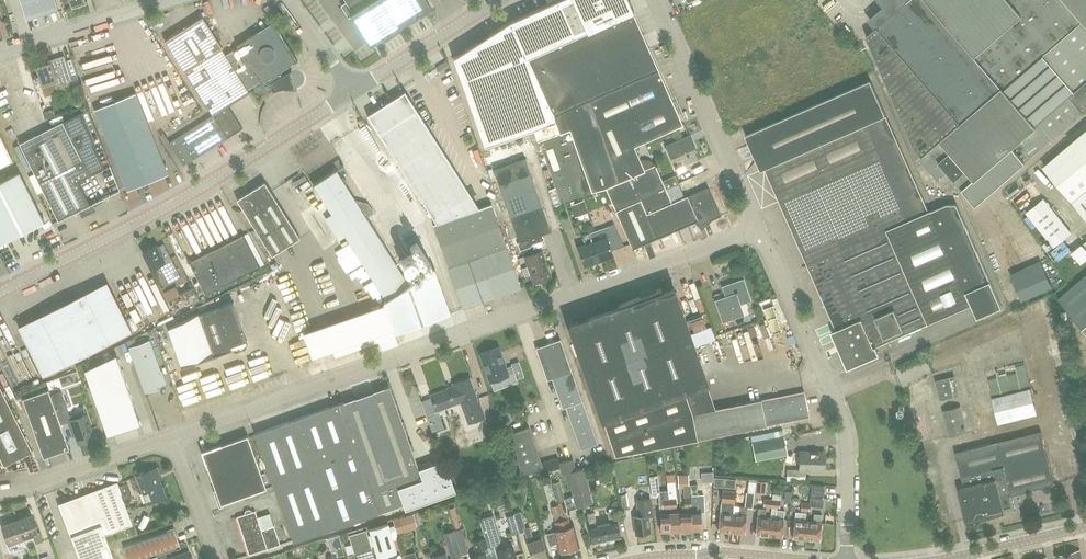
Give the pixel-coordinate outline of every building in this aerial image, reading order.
[(26,18),(58,8),(55,0),(20,0),(26,18)] [(211,13),(216,10),(210,0),(203,0),(211,13)] [(346,2),(347,3),(343,5),(346,11),(350,8),(352,11),(350,13),(362,31),(364,30),(370,40),(371,41),(399,23),(409,17),(411,19),(433,5),(430,0),(345,0),(346,2)] [(454,57),(457,66),(485,145),(533,128),(537,140),(539,139),(560,132),(553,114),(541,85),(537,76),(571,61),(561,39),(591,26),(592,27),(601,23),(632,9),(630,3),(631,3),(630,1),(629,2),(628,0),(556,0),(550,3),(510,21),(454,57)] [(907,0),(866,35),(914,147),(921,156),(919,158),(937,180),(946,172),(975,205),(1052,138),(1081,114),(1082,113),(1076,107),(1083,102),(1083,103),(1084,102),(1085,100),(1085,0),(907,0)] [(571,61),(537,76),(541,85),(553,114),(560,132),(539,139),(557,190),(561,201),(592,190),(605,186),(630,243),(631,246),(632,248),(657,238),(694,221),(697,220),(699,224),(704,222),(705,223),(709,219),(711,218),(720,215),(720,214),(727,211),(715,185),(716,184),(715,184),(707,187),(687,196),(687,195),(685,196),(682,198),(676,184),(666,188),(662,180),(655,164),(654,164),(644,168),(640,159),(634,145),(669,129),(670,131),(673,130),(672,128),(683,123),(643,33),(633,10),(634,10),(633,9),(632,9),(601,23),(592,27),(591,26),(561,39),(571,61)] [(47,12),(41,14),(46,28),(52,26),(47,12)] [(150,14),(151,23),(163,21),(162,12),(150,14)] [(297,58),(272,20),(236,43),(238,46),(226,54),(202,17),(165,40),(212,114),(169,141),(184,164),(242,127),(228,105),(250,91),(247,88),(259,80),(260,82),(265,79),(273,91),(280,88),(286,87),(293,87),(291,62),(297,58)] [(45,96),(75,87),(66,58),(51,62),(51,61),(36,66),(45,96)] [(90,91),(119,81),(116,72),(87,81),(90,91)] [(977,317),(1002,307),(955,204),(946,204),(931,211),(931,210),(928,211),(870,79),(745,135),(761,171),(764,169),(798,246),(834,327),(832,328),(833,330),(831,332),(847,369),(879,355),(876,347),(972,304),(977,317)] [(405,91),(367,115),(433,218),(433,217),(434,219),(436,222),(479,207),(458,175),(405,91)] [(127,189),(168,173),(135,92),(95,108),(127,189)] [(194,92),(183,96),(188,108),(199,104),(194,92)] [(1076,107),(1082,113),(1081,114),(1082,115),(1085,112),(1085,104),(1084,102),(1083,103),(1083,102),(1076,107)] [(176,117),(162,125),(166,131),(180,123),(176,117)] [(90,175),(63,121),(20,142),(59,220),(79,210),(81,214),(84,215),(93,210),(94,207),(92,203),(121,189),(120,188),(90,204),(78,181),(90,175)] [(1043,165),(1085,215),(1085,129),(1043,165)] [(13,159),(0,134),(0,166),(13,159)] [(693,143),(689,134),(666,144),(672,158),(680,155),(684,165),(698,159),(691,144),(693,143)] [(474,139),(465,143),(467,149),(477,145),(474,139)] [(543,238),(542,233),(551,230),(525,157),(493,168),(521,247),(529,244),(530,242),(543,238)] [(355,199),(336,169),(313,183),(332,213),(326,217),(338,235),(343,231),(387,299),(383,301),(395,332),(451,312),(435,267),(423,274),(422,271),(414,276),(413,274),(405,279),(399,268),(365,216),(373,211),(368,203),(355,199)] [(1027,178),(1033,184),(1042,174),(1037,169),(1027,178)] [(19,171),(0,181),(0,240),(1,243),(31,229),(33,234),(46,228),(43,222),(45,222),(19,171)] [(273,254),(300,237),(265,181),(237,198),(273,254)] [(1054,246),(1071,233),(1043,198),(1026,212),(1054,246)] [(436,222),(434,222),(464,306),(522,285),(492,203),(479,207),(436,222)] [(610,235),(606,236),(598,239),(595,230),(589,232),(599,260),(613,255),(611,249),(624,245),(614,223),(607,226),(610,235)] [(599,260),(589,232),(582,235),(585,243),(577,246),(584,265),(599,260)] [(205,293),(260,265),(244,233),(189,261),(205,293)] [(1065,238),(1051,249),(1060,261),(1074,250),(1065,238)] [(426,270),(432,266),(416,239),(409,243),(413,248),(398,257),(407,271),(421,262),(426,270)] [(1085,260),(1085,248),(1082,244),(1072,252),(1081,264),(1085,260)] [(151,268),(159,264),(168,283),(181,276),(169,253),(163,257),(156,245),(143,252),(151,268)] [(533,283),(551,276),(541,249),(524,256),(533,283)] [(1040,260),(1009,274),(1021,300),(1052,287),(1040,260)] [(266,289),(272,275),(268,273),(261,287),(266,289)] [(1057,298),(1085,331),(1085,273),(1057,298)] [(740,303),(750,299),(743,278),(725,284),(728,292),(724,294),(725,296),(714,300),(722,322),(744,314),(740,303)] [(107,281),(18,326),(43,375),(132,330),(107,281)] [(165,289),(169,298),(181,293),(178,284),(165,289)] [(660,421),(652,400),(706,382),(672,287),(662,291),(661,287),(617,304),(618,306),(569,324),(610,439),(660,421)] [(146,301),(151,314),(157,312),(152,299),(146,301)] [(244,349),(247,343),(232,301),(199,313),(166,329),(180,367),(212,355),(212,356),(229,349),(235,352),(244,349)] [(306,338),(292,342),(296,357),(310,353),(306,338)] [(581,450),(598,444),(560,338),(536,346),(547,379),(552,378),(563,407),(566,406),(581,450)] [(158,387),(165,384),(149,339),(128,347),(145,392),(158,387)] [(517,378),(524,375),(519,360),(511,363),(512,365),(506,367),(498,346),(480,353),(490,381),(515,372),(517,378)] [(84,370),(107,435),(141,424),(117,353),(84,370)] [(203,382),(205,388),(221,382),(218,375),(224,373),(222,368),(206,373),(209,380),(203,382)] [(910,381),(921,375),(918,370),(907,375),(910,381)] [(939,399),(958,395),(953,376),(935,380),(939,399)] [(454,386),(431,394),(427,383),(417,385),(432,429),(442,425),(436,409),(466,399),(469,407),(463,409),(468,422),(484,416),(479,401),(477,402),(469,377),(453,383),(454,386)] [(334,528),(402,504),(404,509),(455,491),(448,471),(444,472),(440,460),(418,468),(389,384),(384,386),(387,392),(346,406),(344,401),(255,432),(293,541),(334,527),(334,528)] [(32,449),(0,385),(0,455),(4,464),(32,449)] [(998,423),(1037,413),(1030,387),(992,397),(998,423)] [(50,395),(48,389),(22,399),(43,458),(69,448),(60,424),(50,395)] [(697,439),(809,416),(804,390),(692,413),(697,439)] [(50,395),(60,424),(69,421),(72,431),(74,430),(79,443),(94,438),(86,414),(84,407),(80,409),(77,413),(70,415),(61,391),(50,395)] [(182,397),(184,402),(199,397),(197,391),(182,397)] [(949,435),(966,431),(960,406),(942,410),(949,435)] [(529,426),(508,433),(522,473),(543,466),(529,426)] [(1004,512),(1004,510),(1015,507),(1011,494),(1054,484),(1041,430),(955,451),(964,489),(959,490),(967,522),(993,515),(1004,512)] [(265,487),(247,435),(220,444),(212,447),(212,449),(202,453),(204,461),(205,461),(220,503),(265,487)] [(755,460),(787,454),(784,435),(752,441),(755,460)] [(823,470),(823,452),(801,451),(801,468),(787,468),(787,475),(806,476),(806,469),(823,470)] [(558,465),(556,456),(547,458),(549,467),(558,465)] [(577,507),(592,503),(582,468),(575,470),(572,458),(558,462),(562,474),(568,472),(577,507)] [(146,501),(164,494),(157,475),(159,474),(156,466),(136,474),(146,501)] [(690,481),(690,471),(680,471),(680,481),(690,481)] [(660,496),(658,475),(649,476),(652,497),(660,496)] [(736,488),(736,478),(724,478),(724,488),(736,488)] [(758,478),(757,490),(769,491),(769,478),(758,478)] [(749,479),(747,491),(754,492),(755,480),(749,479)] [(565,500),(559,480),(552,482),(557,502),(565,500)] [(675,480),(667,481),(668,490),(669,498),(676,497),(677,497),(675,480)] [(116,482),(59,504),(80,558),(114,558),(105,534),(132,524),(116,482)] [(690,532),(689,529),(692,529),(690,483),(683,484),(684,504),(682,504),(683,511),(681,511),(681,529),(683,529),(684,532),(690,532)] [(698,502),(704,502),(710,502),(710,487),(697,487),(697,483),(690,483),(692,529),(702,528),(701,510),(699,510),(699,505),(698,505),(698,502)] [(809,502),(809,505),(821,506),(823,485),(811,483),(809,502)] [(718,529),(732,531),(734,513),(733,513),(736,490),(722,489),(721,504),(718,529)] [(630,508),(628,494),(620,495),(622,509),(630,508)] [(669,498),(671,530),(681,529),(681,511),(672,512),(672,506),(676,506),(676,497),(669,498)] [(660,512),(661,530),(671,530),(669,498),(662,498),(663,505),(660,505),(660,512)] [(771,507),(772,499),(764,498),(764,506),(771,507)] [(780,499),(772,499),(771,507),(779,507),(780,499)] [(569,548),(580,545),(575,525),(571,526),(569,517),(568,518),(566,511),(567,510),(565,500),(557,502),(558,504),(560,513),(562,519),(569,548)] [(649,522),(651,522),(650,513),(647,514),(645,500),(638,501),(639,515),(634,516),(637,533),(650,531),(649,522)] [(809,505),(809,502),(802,502),(801,510),(809,510),(809,505)] [(560,513),(558,504),(551,506),(554,514),(554,515),(560,513)] [(745,532),(747,506),(740,505),(739,514),(734,513),(732,531),(745,532)] [(455,506),(449,508),(455,528),(460,526),(455,506)] [(610,521),(603,522),(607,539),(608,539),(609,541),(615,540),(615,537),(621,536),(615,507),(609,508),(610,511),(608,511),(610,521)] [(756,533),(769,534),(771,517),(765,516),(766,508),(758,507),(756,533)] [(782,536),(784,510),(777,509),(776,517),(771,517),(769,534),(782,536)] [(280,543),(278,540),(273,525),(261,529),(254,510),(237,516),(249,554),(280,543)] [(258,513),(262,526),(275,522),(271,510),(258,513)] [(423,524),(419,510),(394,517),(398,531),(423,524)] [(525,530),(528,540),(533,558),(547,554),(541,533),(533,535),(530,526),(526,527),(521,510),(514,512),(520,532),(525,530)] [(605,539),(607,539),(603,522),(597,523),(594,511),(587,512),(590,525),(588,525),(589,532),(591,532),(594,542),(599,541),(600,543),(606,542),(605,539)] [(793,537),(806,538),(808,520),(805,520),(806,512),(795,511),(793,537)] [(819,539),(822,514),(814,513),(813,521),(808,520),(806,538),(819,539)] [(32,534),(34,540),(35,543),(43,540),(40,531),(38,532),(31,514),(17,519),(23,537),(32,534)] [(512,535),(520,532),(514,514),(506,516),(512,535)] [(26,546),(23,537),(17,519),(2,525),(8,542),(6,543),(10,552),(26,546)] [(562,519),(555,521),(557,530),(547,533),(550,544),(557,542),(559,550),(569,548),(562,519)] [(370,526),(373,540),(378,557),(397,551),(389,520),(370,526)] [(186,544),(181,542),(179,543),(174,526),(122,544),(127,558),(164,558),(169,557),(170,558),(192,558),(188,550),(186,544)] [(367,527),(347,532),(353,553),(350,553),(352,558),(376,558),(367,527)] [(454,529),(461,554),(468,552),(461,527),(454,529)] [(454,556),(461,554),(454,529),(444,532),(447,542),(449,542),(454,556)] [(486,553),(490,552),(485,536),(473,540),(477,555),(471,556),(471,558),(487,558),(486,553)] [(344,554),(339,537),(329,540),(333,552),(337,551),(338,556),(344,554)] [(512,545),(503,547),(501,540),(488,544),(490,552),(493,558),(499,558),(501,558),(516,558),(512,545)] [(1067,552),(1069,558),(1082,558),(1080,549),(1067,552)]
